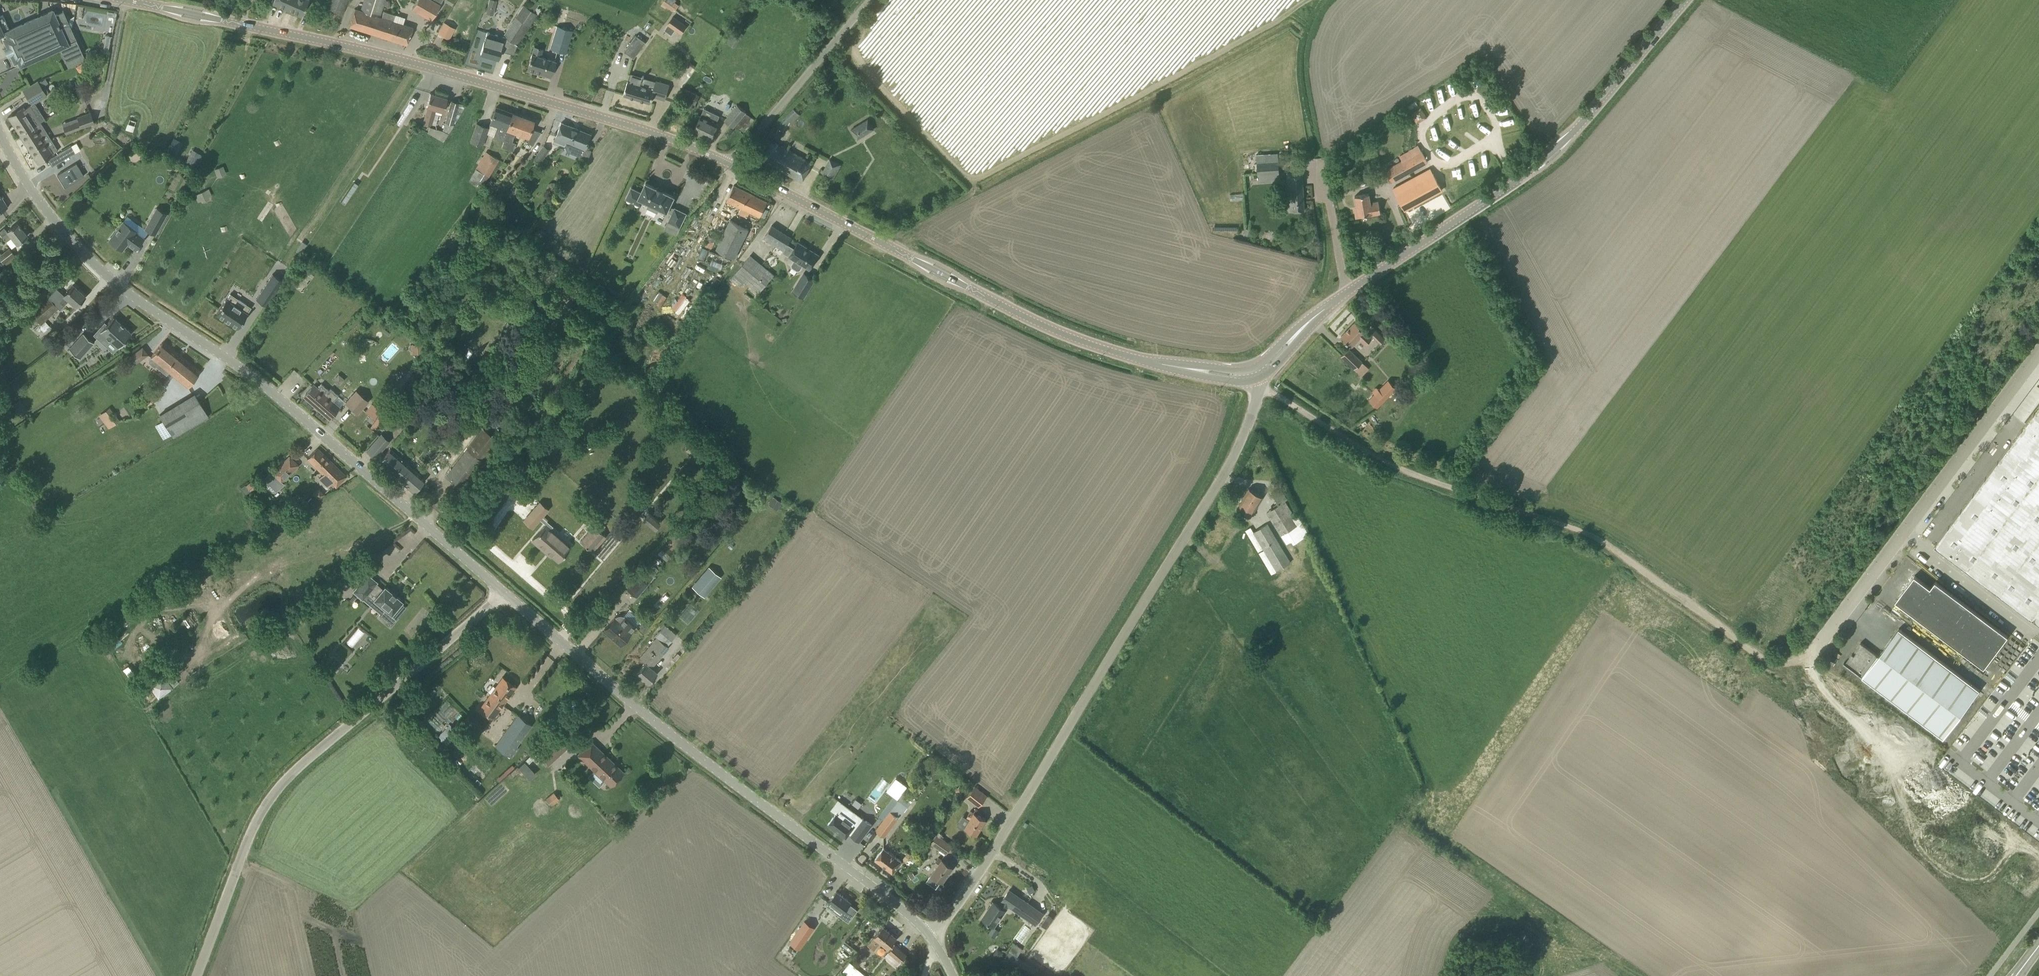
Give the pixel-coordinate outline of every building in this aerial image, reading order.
[(272,3),(302,16),(309,0),(274,0),(272,3)] [(327,7),(343,13),(348,0),(330,0),(327,7)] [(354,10),(352,16),(349,26),(406,44),(410,35),(411,29),(402,26),(405,17),(384,10),(383,12),(381,16),(380,16),(385,0),(364,0),(360,12),(354,10)] [(433,0),(417,0),(412,9),(431,20),(440,4),(433,0)] [(486,13),(493,15),(497,1),(495,0),(489,0),(486,13)] [(662,3),(672,11),(674,8),(677,4),(674,2),(675,0),(664,0),(662,3)] [(517,46),(537,14),(523,4),(503,35),(517,46)] [(8,46),(17,66),(27,62),(58,48),(64,61),(83,53),(63,10),(54,14),(53,10),(37,18),(10,30),(2,34),(6,41),(9,42),(8,46)] [(2,34),(10,30),(9,28),(7,24),(3,15),(0,16),(0,35),(2,34)] [(676,31),(681,34),(687,26),(673,16),(667,24),(676,31)] [(446,24),(438,32),(447,42),(455,34),(446,24)] [(550,49),(566,53),(573,30),(557,25),(550,49)] [(725,41),(730,44),(735,47),(744,34),(735,27),(725,41)] [(487,34),(484,44),(481,53),(498,58),(500,49),(501,48),(503,40),(502,40),(494,37),(494,36),(495,34),(487,32),(487,34)] [(636,35),(624,51),(634,58),(646,42),(636,35)] [(528,67),(527,70),(540,74),(550,77),(553,68),(555,61),(539,56),(541,51),(541,48),(534,46),(533,48),(531,57),(528,67)] [(626,85),(623,94),(637,98),(641,85),(640,85),(642,79),(643,79),(643,77),(644,76),(642,76),(641,77),(631,74),(628,81),(627,81),(626,85)] [(38,81),(23,90),(32,104),(47,95),(38,81)] [(641,85),(637,98),(650,102),(652,95),(664,98),(668,85),(656,81),(653,89),(641,85)] [(682,88),(678,97),(695,105),(699,95),(682,88)] [(442,111),(443,111),(447,98),(430,93),(426,106),(428,107),(423,122),(432,125),(432,124),(435,125),(439,114),(441,115),(442,111)] [(399,124),(413,104),(407,100),(393,120),(399,124)] [(428,133),(443,142),(448,133),(465,105),(451,100),(442,130),(430,127),(428,133)] [(20,135),(40,122),(41,122),(30,105),(25,109),(24,107),(9,116),(8,116),(20,135)] [(746,111),(738,105),(725,120),(732,127),(746,111)] [(511,113),(496,107),(492,117),(490,124),(489,127),(477,123),(470,142),(482,146),(487,134),(494,136),(493,137),(498,139),(511,113)] [(1410,114),(1416,123),(1427,116),(1421,107),(1410,114)] [(693,130),(711,139),(718,124),(716,122),(719,115),(704,108),(700,115),(693,130)] [(800,115),(793,108),(776,125),(780,130),(789,121),(791,123),(800,115)] [(90,125),(95,123),(90,112),(77,117),(77,118),(62,123),(66,134),(90,125)] [(498,139),(503,141),(501,147),(512,151),(512,150),(513,150),(516,143),(512,142),(515,133),(527,137),(525,141),(533,145),(541,132),(531,128),(533,121),(511,113),(498,139)] [(132,130),(134,120),(127,119),(125,129),(132,130)] [(868,119),(851,129),(857,139),(874,129),(868,119)] [(30,150),(45,141),(42,135),(47,132),(40,122),(20,135),(30,150)] [(567,142),(582,148),(579,156),(586,159),(589,156),(591,150),(584,148),(586,143),(590,134),(561,123),(557,132),(553,141),(565,146),(567,142)] [(802,181),(806,172),(811,163),(775,143),(766,138),(756,156),(802,181)] [(49,147),(45,141),(30,150),(38,163),(46,157),(53,153),(58,150),(54,144),(49,147)] [(77,142),(57,153),(61,160),(80,149),(77,142)] [(534,159),(539,163),(549,149),(543,146),(534,159)] [(187,159),(198,163),(202,155),(191,150),(187,159)] [(1402,160),(1384,169),(1391,182),(1428,162),(1421,150),(1402,160)] [(476,168),(474,172),(469,180),(481,188),(488,177),(489,177),(499,160),(486,151),(476,168)] [(1279,172),(1277,154),(1277,153),(1256,154),(1257,173),(1279,172)] [(835,179),(841,164),(828,159),(822,174),(835,179)] [(76,163),(57,174),(65,187),(84,175),(76,163)] [(1286,170),(1289,211),(1304,210),(1301,169),(1286,170)] [(1442,190),(1437,181),(1433,173),(1395,193),(1404,210),(1442,190)] [(353,183),(340,202),(344,204),(358,184),(356,183),(354,182),(353,183)] [(626,198),(641,205),(643,200),(650,203),(649,205),(649,208),(656,211),(658,210),(659,207),(667,211),(674,196),(663,191),(663,190),(657,187),(656,188),(646,183),(641,192),(631,188),(626,198)] [(734,185),(727,200),(733,203),(741,207),(738,213),(747,217),(750,211),(759,216),(767,201),(734,185)] [(198,201),(212,197),(210,188),(195,193),(198,201)] [(1379,201),(1368,203),(1367,194),(1365,194),(1355,196),(1357,209),(1354,209),(1356,217),(1381,213),(1379,201)] [(167,213),(156,208),(145,229),(155,234),(167,213)] [(686,213),(675,208),(665,228),(676,233),(686,213)] [(716,249),(725,253),(734,258),(748,229),(730,220),(716,249)] [(136,231),(123,221),(109,239),(122,249),(127,243),(135,249),(144,238),(135,232),(136,231)] [(6,241),(11,247),(16,243),(17,244),(27,235),(17,223),(7,231),(4,227),(0,231),(0,233),(2,235),(6,241)] [(763,238),(776,246),(784,233),(772,225),(763,238)] [(776,246),(773,250),(780,255),(783,250),(791,237),(784,233),(776,246)] [(793,250),(789,256),(793,259),(790,264),(791,267),(797,270),(800,270),(803,265),(809,269),(813,263),(818,254),(798,242),(793,250)] [(9,248),(0,255),(0,263),(2,262),(3,263),(5,262),(8,266),(17,259),(14,255),(9,248)] [(762,264),(746,283),(750,286),(759,293),(774,274),(762,264)] [(294,286),(302,291),(313,275),(305,269),(294,286)] [(560,269),(554,277),(573,291),(579,284),(560,269)] [(816,279),(815,279),(803,271),(792,290),(804,298),(816,279)] [(266,305),(283,280),(273,274),(256,299),(266,305)] [(30,312),(40,324),(41,325),(45,321),(64,304),(69,299),(76,306),(78,303),(85,296),(73,285),(66,292),(59,299),(60,300),(55,304),(48,296),(30,312)] [(226,299),(216,314),(238,328),(248,313),(247,313),(249,309),(245,307),(247,304),(239,299),(235,305),(226,299)] [(104,323),(94,334),(99,338),(101,335),(107,340),(109,338),(118,347),(131,332),(113,316),(106,324),(104,323)] [(94,319),(86,325),(92,332),(99,326),(94,319)] [(1372,338),(1370,336),(1355,321),(1341,336),(1352,346),(1358,339),(1365,345),(1372,338)] [(1385,338),(1374,327),(1369,332),(1380,343),(1385,338)] [(69,348),(79,358),(94,342),(83,333),(69,348)] [(157,366),(159,364),(188,387),(189,385),(193,381),(199,373),(162,343),(152,355),(152,356),(151,357),(149,360),(149,362),(154,366),(156,366),(157,366)] [(131,367),(148,354),(141,345),(124,357),(131,367)] [(1362,362),(1348,348),(1341,355),(1355,369),(1362,362)] [(1388,380),(1369,399),(1377,407),(1396,388),(1388,380)] [(329,418),(336,411),(340,406),(334,401),(338,396),(331,388),(329,390),(321,384),(318,387),(314,384),(312,386),(310,389),(304,396),(329,418)] [(368,400),(357,390),(345,402),(357,413),(368,400)] [(173,437),(199,421),(208,416),(194,394),(160,415),(173,437)] [(12,403),(22,416),(28,411),(18,398),(12,403)] [(374,418),(381,409),(372,403),(366,411),(374,418)] [(1935,544),(2038,623),(2038,406),(2034,412),(1935,544)] [(100,417),(109,430),(117,424),(109,411),(100,417)] [(376,418),(370,427),(375,430),(381,421),(376,418)] [(521,440),(531,427),(519,418),(510,431),(521,440)] [(482,428),(452,468),(446,476),(467,492),(477,478),(479,479),(505,445),(482,428)] [(414,492),(421,485),(426,479),(390,448),(383,455),(380,452),(390,441),(382,433),(378,437),(366,450),(375,458),(375,457),(379,461),(414,492)] [(556,452),(566,439),(557,433),(548,446),(556,452)] [(690,454),(697,445),(692,441),(685,450),(690,454)] [(308,458),(323,473),(318,478),(327,487),(332,481),(337,486),(346,477),(317,448),(310,455),(308,458)] [(274,469),(262,480),(268,486),(269,484),(276,478),(281,482),(299,466),(289,456),(275,470),(274,469)] [(1262,496),(1249,488),(1236,508),(1249,516),(1262,496)] [(1271,493),(1279,505),(1266,513),(1280,536),(1285,533),(1292,544),(1308,533),(1295,513),(1293,514),(1285,501),(1286,499),(1279,488),(1271,493)] [(317,499),(324,495),(320,489),(314,493),(317,499)] [(539,502),(533,509),(542,517),(548,510),(539,502)] [(642,519),(654,529),(660,522),(648,512),(642,519)] [(1246,531),(1271,574),(1291,562),(1267,524),(1253,532),(1250,528),(1246,531)] [(558,560),(565,553),(571,546),(553,531),(545,525),(532,540),(546,552),(547,551),(558,560)] [(580,541),(592,552),(606,536),(593,525),(580,541)] [(637,597),(649,583),(648,582),(659,570),(650,562),(639,574),(638,574),(626,588),(637,597)] [(704,597),(721,577),(709,566),(692,586),(704,597)] [(367,574),(353,591),(363,599),(367,593),(385,608),(378,616),(390,626),(397,617),(405,607),(400,602),(402,600),(395,595),(396,595),(391,591),(385,586),(382,589),(376,583),(377,582),(367,574)] [(2008,635),(1943,587),(1936,581),(1931,587),(1913,574),(1908,580),(1910,582),(1907,586),(1905,584),(1901,590),(1902,591),(1896,600),(1984,667),(2008,635)] [(605,629),(603,630),(614,640),(620,645),(627,637),(631,633),(636,626),(624,616),(623,616),(621,615),(617,615),(616,616),(614,618),(611,621),(605,629)] [(647,684),(654,676),(656,674),(651,669),(668,649),(666,647),(676,634),(664,624),(654,635),(656,637),(655,638),(656,639),(646,650),(640,658),(645,662),(635,674),(647,684)] [(1980,689),(1899,628),(1878,655),(1861,642),(1855,650),(1857,652),(1854,655),(1852,654),(1845,663),(1844,662),(1944,738),(1980,689)] [(335,673),(341,666),(331,658),(325,664),(335,673)] [(478,709),(491,719),(510,694),(516,686),(503,677),(497,685),(495,687),(478,709)] [(516,745),(532,724),(518,714),(495,745),(511,757),(519,747),(516,745)] [(548,767),(549,766),(569,746),(558,736),(538,757),(548,767)] [(611,786),(617,780),(624,772),(591,741),(578,755),(611,786)] [(534,752),(525,760),(528,764),(537,756),(534,752)] [(528,779),(534,773),(523,760),(516,767),(528,779)] [(895,778),(886,791),(897,799),(906,786),(895,778)] [(987,796),(975,786),(966,797),(979,807),(987,796)] [(551,805),(558,799),(553,792),(545,799),(551,805)] [(834,815),(828,823),(846,837),(850,832),(851,833),(860,840),(872,824),(863,817),(839,799),(831,809),(836,813),(836,814),(834,815)] [(901,812),(906,805),(899,799),(896,802),(875,831),(883,836),(901,812)] [(977,814),(972,811),(967,819),(971,821),(966,829),(976,834),(986,819),(977,814)] [(932,844),(946,853),(951,846),(937,837),(932,844)] [(893,872),(899,864),(901,862),(883,848),(881,851),(875,859),(893,872)] [(908,852),(902,859),(910,865),(916,858),(908,852)] [(953,867),(945,861),(939,858),(934,865),(936,867),(932,874),(942,882),(953,867)] [(1018,896),(1010,890),(999,905),(993,902),(982,918),(994,926),(1005,909),(1008,904),(1036,923),(1043,913),(1018,896)] [(826,904),(833,909),(832,911),(843,920),(847,915),(843,912),(851,902),(836,891),(830,899),(826,904)] [(816,918),(832,930),(838,921),(822,909),(816,918)] [(1046,912),(1040,924),(1045,927),(1052,915),(1046,912)] [(874,950),(879,944),(882,940),(889,946),(897,937),(883,926),(876,934),(873,938),(867,945),(874,950)] [(800,927),(789,942),(800,949),(810,934),(800,927)] [(1035,969),(1017,956),(1022,949),(1013,943),(1001,961),(1023,975),(1030,975),(1035,969)] [(905,957),(907,954),(895,944),(888,952),(895,957),(901,962),(898,965),(902,968),(908,960),(908,959),(905,957)] [(841,970),(848,975),(865,975),(866,974),(849,961),(841,970)]
